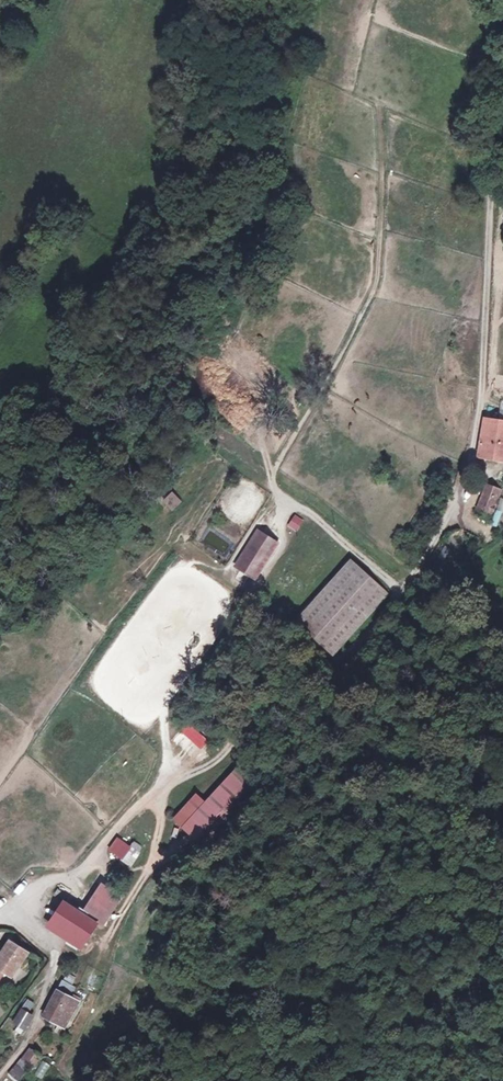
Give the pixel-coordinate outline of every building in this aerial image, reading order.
[(325,398),(317,393),(314,400),(322,404),(325,398)] [(306,399),(300,395),(295,402),(301,407),(306,399)] [(486,424),(484,434),(484,439),(482,448),(480,456),(502,462),(502,429),(486,424)] [(485,489),(476,515),(490,521),(500,495),(485,489)] [(172,491),(162,501),(172,511),(182,502),(172,491)] [(297,532),(305,521),(295,514),(287,525),(297,532)] [(254,580),(276,546),(257,534),(235,567),(254,580)] [(293,624),(329,658),(387,598),(350,563),(293,624)] [(200,751),(209,741),(189,723),(180,732),(200,751)] [(259,790),(234,769),(180,831),(205,852),(259,790)] [(131,867),(140,854),(132,849),(123,861),(131,867)] [(108,884),(100,896),(115,906),(123,894),(108,884)] [(98,895),(85,915),(100,926),(103,927),(116,908),(115,906),(100,896),(98,895)] [(66,934),(81,913),(66,902),(51,924),(66,934)] [(85,915),(81,913),(66,934),(73,939),(85,947),(100,926),(85,915)] [(85,947),(73,939),(69,944),(82,952),(85,947)] [(10,943),(0,958),(0,980),(6,973),(12,977),(28,955),(10,943)] [(66,984),(60,992),(72,1000),(78,990),(66,984)] [(59,992),(46,1013),(59,1022),(66,1026),(79,1004),(72,1000),(60,992),(59,992)] [(34,1018),(22,1011),(14,1022),(26,1030),(34,1018)] [(57,1026),(59,1022),(46,1013),(44,1017),(57,1026)] [(36,1067),(42,1059),(30,1051),(19,1066),(27,1071),(33,1065),(36,1067)] [(42,1061),(35,1076),(44,1080),(52,1065),(42,1061)]
